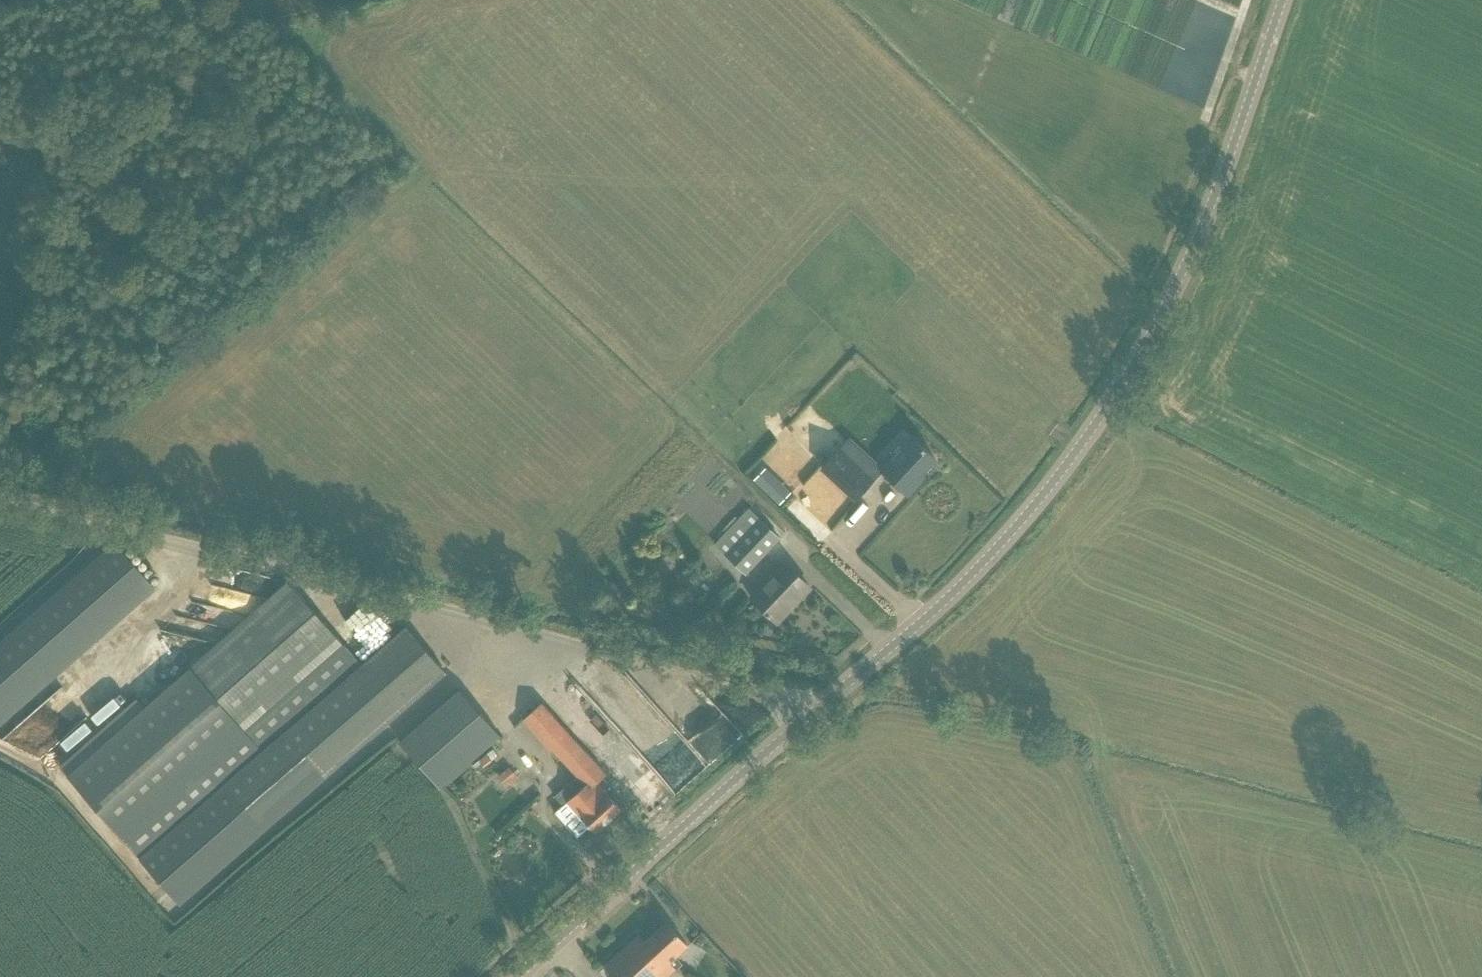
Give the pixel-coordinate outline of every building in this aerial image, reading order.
[(802,418),(791,430),(795,433),(804,442),(805,442),(816,430),(814,429),(802,418)] [(912,437),(883,468),(881,471),(907,495),(921,481),(918,478),(935,459),(912,437)] [(840,448),(822,468),(855,498),(881,471),(883,468),(850,438),(840,448)] [(753,479),(779,505),(787,496),(761,470),(753,479)] [(796,500),(785,511),(796,522),(807,510),(796,500)] [(781,538),(749,508),(714,545),(746,576),(781,538)] [(769,617),(770,616),(777,623),(778,622),(776,620),(793,603),(795,604),(810,588),(784,563),(751,597),(767,613),(767,615),(769,617)] [(282,734),(362,665),(288,581),(67,776),(140,860),(223,785),(260,752),(282,734)] [(406,627),(362,665),(282,734),(260,752),(223,785),(140,860),(181,905),(264,830),(446,673),(406,627)] [(500,736),(459,689),(399,741),(440,788),(500,736)] [(61,692),(18,732),(25,740),(68,699),(61,692)] [(556,796),(564,805),(555,813),(577,838),(590,827),(595,833),(621,809),(597,782),(605,776),(571,737),(542,702),(522,719),(550,751),(552,749),(576,778),(556,796)] [(710,751),(685,774),(694,783),(719,760),(710,751)] [(519,776),(529,788),(543,776),(533,764),(519,776)] [(509,766),(498,776),(506,785),(517,775),(509,766)] [(679,937),(666,922),(644,942),(638,935),(604,966),(613,976),(667,976),(680,965),(675,959),(688,947),(679,937)]
